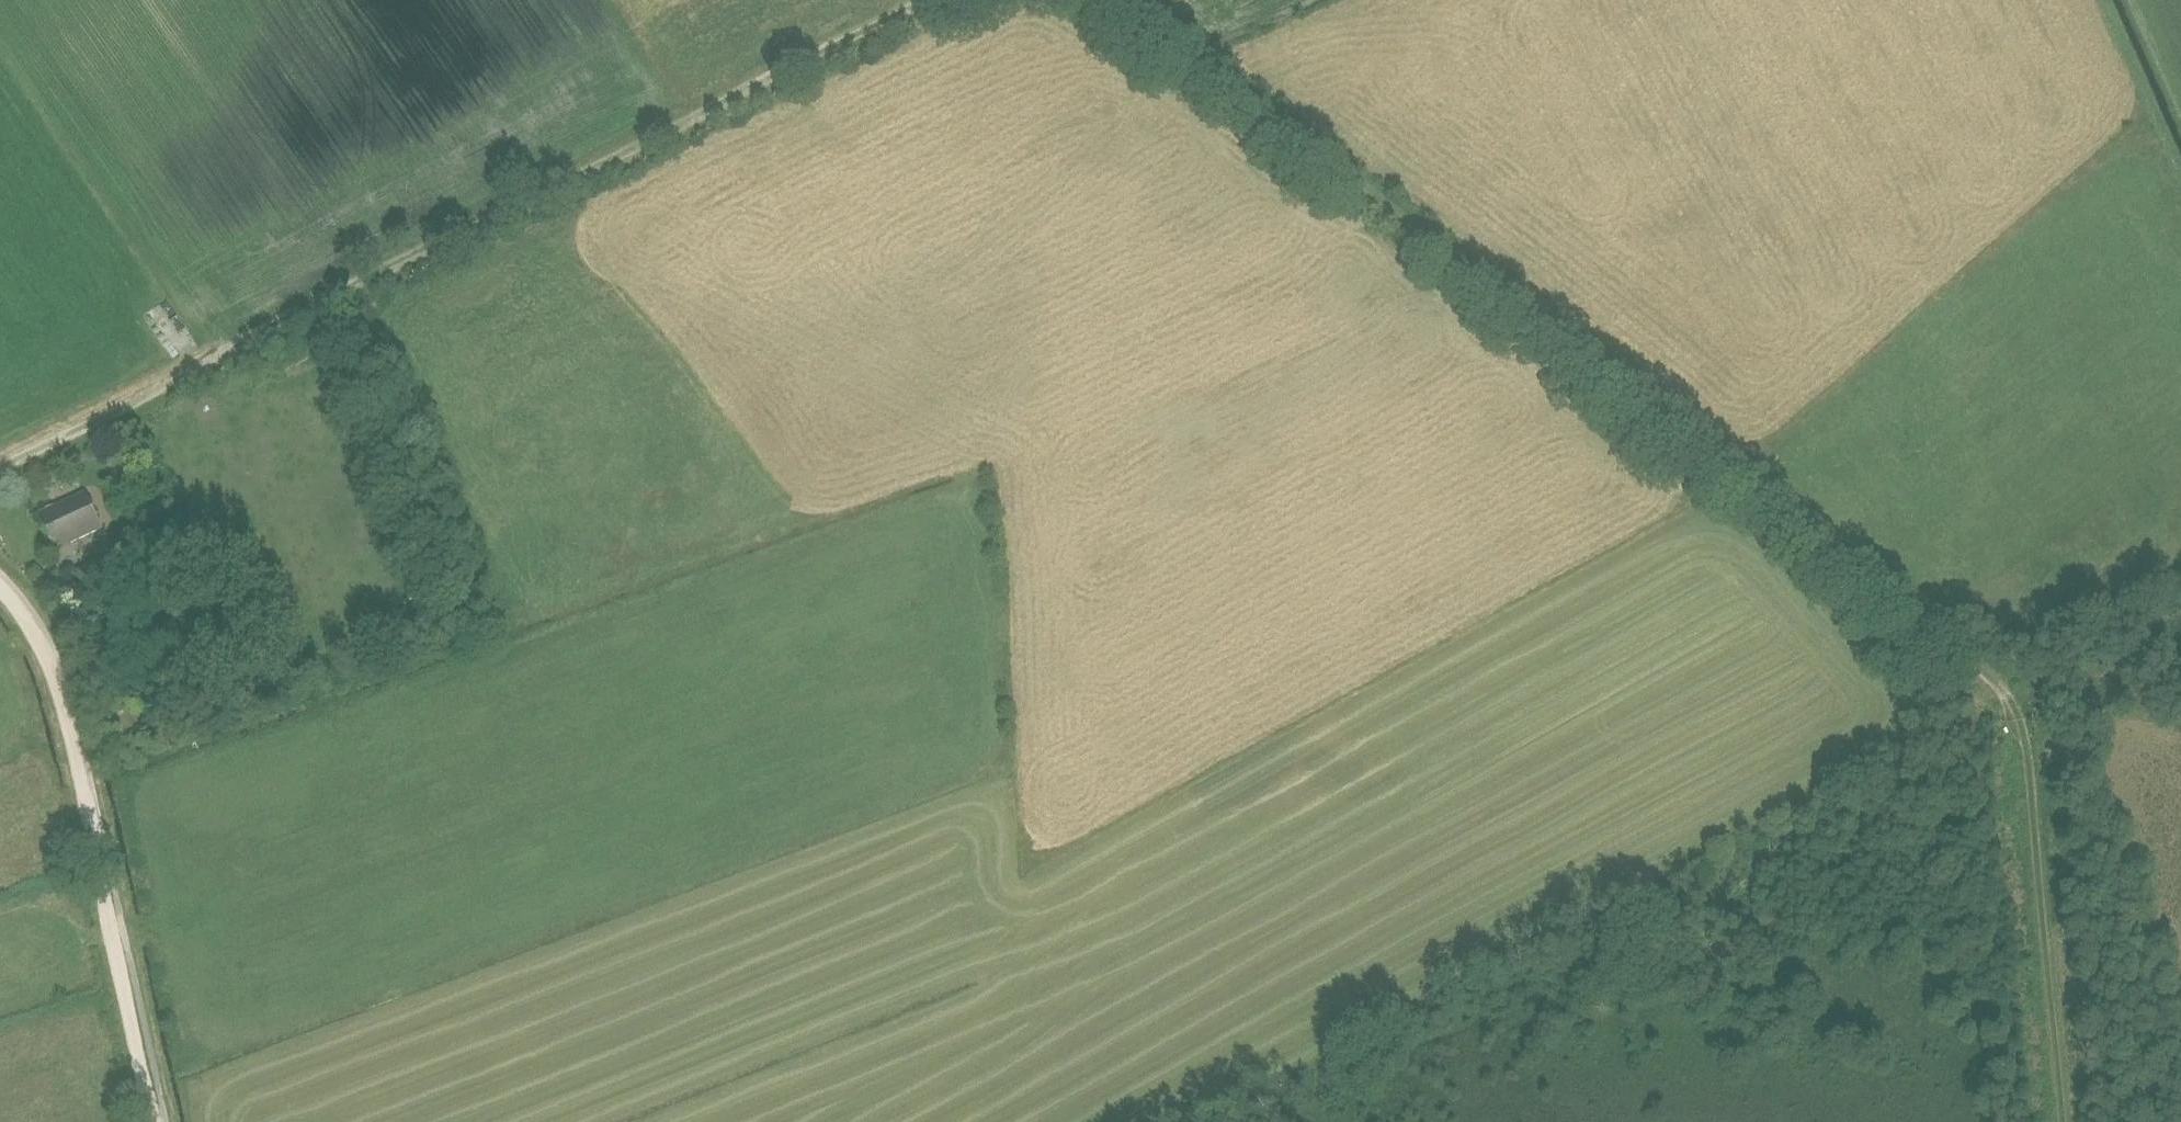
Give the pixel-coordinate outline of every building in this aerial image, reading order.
[(56,550),(102,528),(85,493),(39,514),(56,550)]
